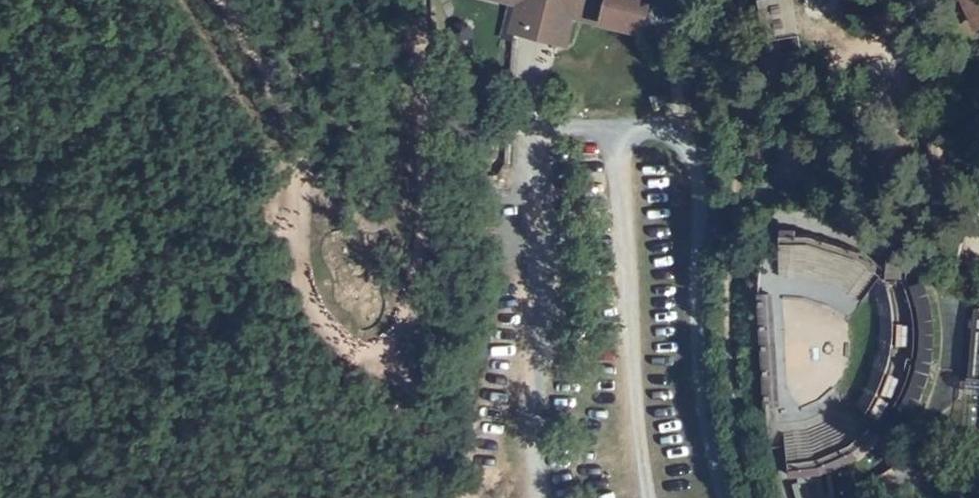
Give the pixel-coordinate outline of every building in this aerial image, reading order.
[(514,26),(532,31),(535,20),(569,29),(573,11),(580,13),(638,30),(646,0),(521,0),(514,26)] [(761,14),(771,12),(769,0),(759,0),(761,14)] [(972,9),(978,6),(978,0),(968,0),(972,9)] [(569,29),(535,20),(532,31),(566,41),(569,29)] [(771,263),(838,285),(831,306),(856,315),(875,257),(783,227),(771,263)] [(770,292),(759,292),(766,410),(777,410),(770,292)] [(973,307),(971,389),(978,390),(978,307),(973,307)]
